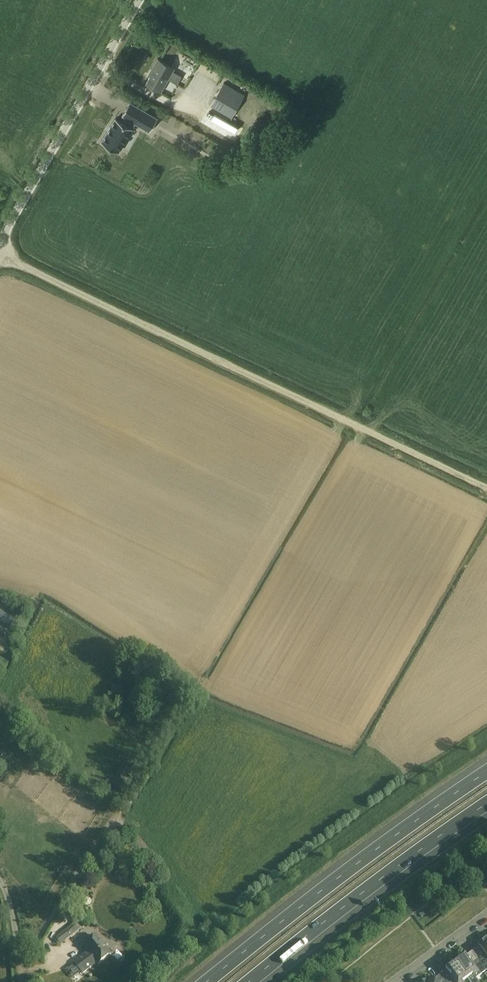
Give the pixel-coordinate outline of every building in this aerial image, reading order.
[(177,84),(181,76),(173,71),(174,68),(158,59),(151,70),(153,72),(147,82),(161,91),(168,79),(177,84)] [(211,104),(232,117),(242,99),(245,95),(223,82),(211,104)] [(132,127),(135,122),(150,131),(158,118),(130,102),(122,114),(126,117),(123,122),(116,118),(102,142),(118,151),(133,127),(132,127)] [(0,609),(0,622),(7,625),(10,619),(13,621),(15,617),(0,609)] [(0,760),(0,766),(7,770),(10,765),(1,759),(0,760)] [(83,902),(84,904),(86,906),(88,906),(90,906),(91,904),(92,902),(91,900),(89,898),(87,898),(85,899),(84,900),(83,902)] [(69,926),(55,937),(61,944),(75,933),(84,925),(79,918),(69,926)] [(101,942),(95,935),(83,944),(88,950),(74,961),(82,972),(97,961),(98,963),(111,953),(102,941),(101,942)] [(479,944),(486,954),(479,959),(486,970),(486,938),(479,944)] [(456,961),(468,978),(474,974),(477,978),(486,970),(479,959),(478,957),(471,962),(465,954),(456,961)] [(446,981),(463,981),(468,978),(456,961),(446,968),(451,975),(450,977),(451,978),(446,981)] [(57,965),(36,965),(36,978),(57,978),(57,965)]
